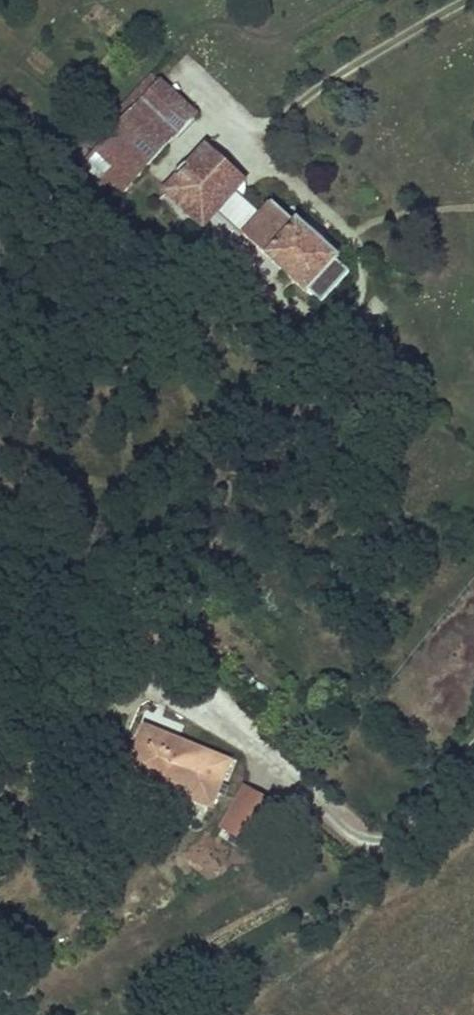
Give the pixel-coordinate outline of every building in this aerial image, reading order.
[(114,129),(159,81),(152,75),(107,122),(114,129)] [(124,153),(177,98),(159,81),(114,129),(106,137),(124,153)] [(119,198),(196,116),(177,98),(124,153),(106,137),(82,164),(119,198)] [(245,180),(208,145),(202,152),(240,186),(245,180)] [(262,215),(234,192),(240,186),(202,152),(159,198),(176,213),(181,206),(203,226),(215,213),(243,235),(307,293),(309,290),(322,302),(349,272),(336,260),(339,257),(298,220),(295,223),(272,203),(262,215)] [(203,226),(181,206),(176,213),(197,233),(203,226)] [(220,785),(230,761),(144,727),(126,772),(211,807),(217,793),(222,795),(226,787),(220,785)] [(252,845),(276,806),(245,788),(222,827),(233,834),(242,839),(252,845)] [(242,839),(233,834),(229,841),(238,846),(242,839)]
